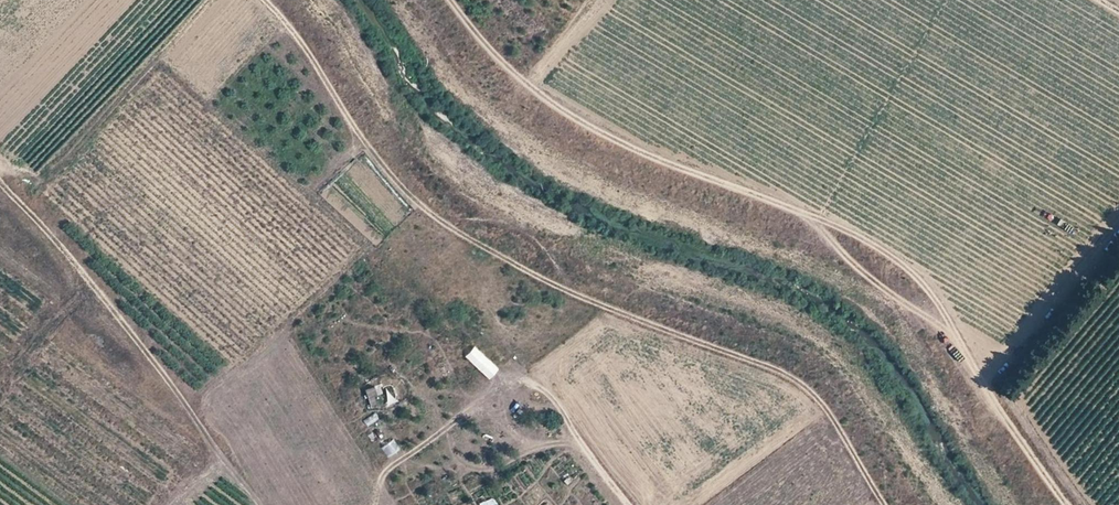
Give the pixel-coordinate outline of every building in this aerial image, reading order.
[(462,355),(488,377),(497,367),(471,344),(462,355)] [(386,456),(399,448),(392,437),(379,445),(386,456)]
